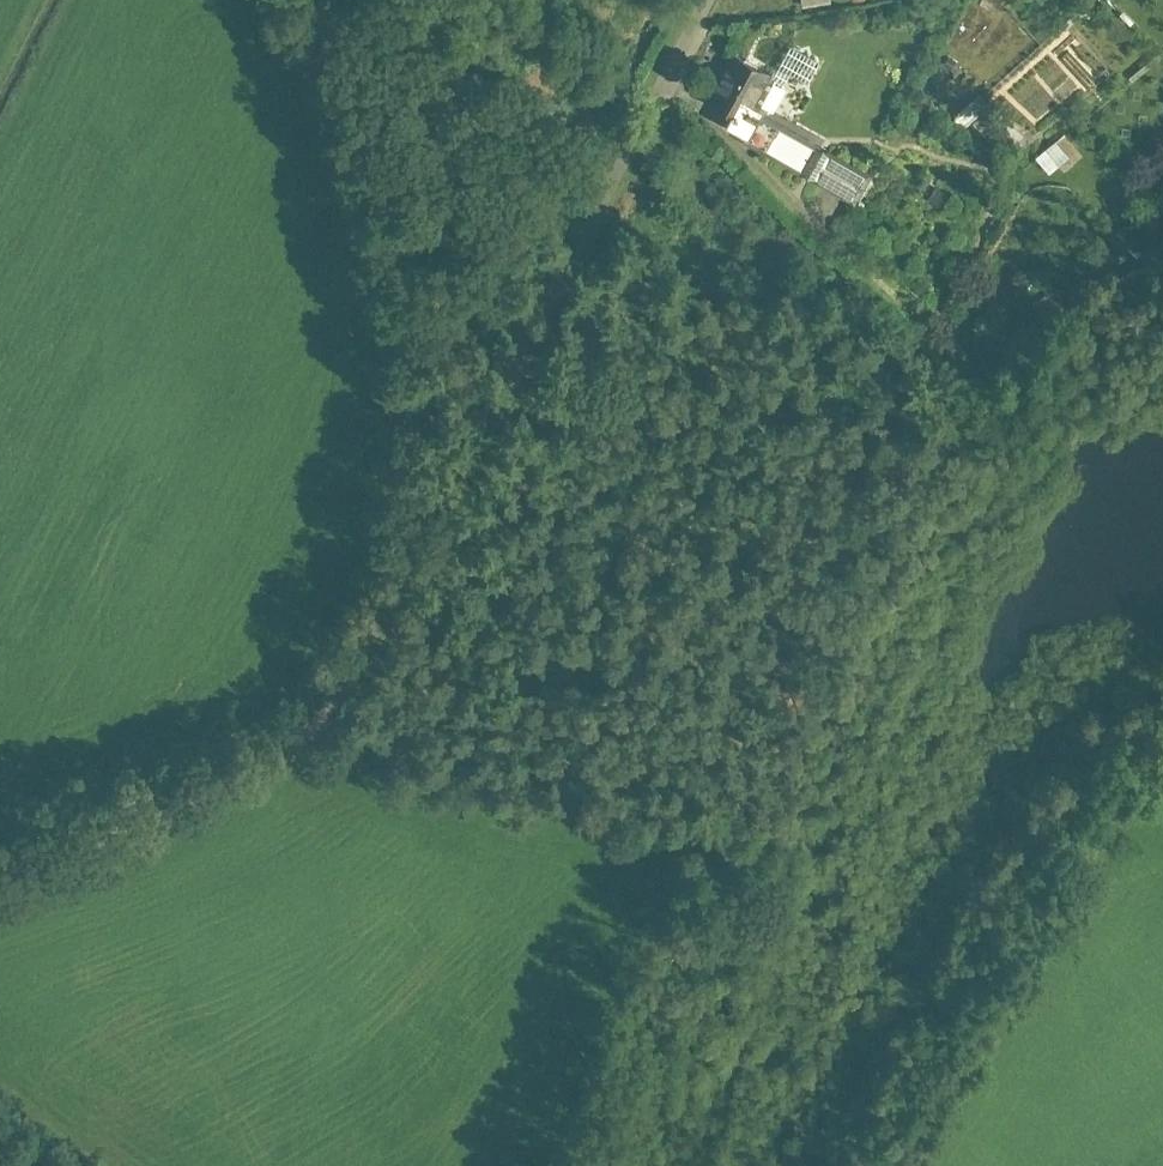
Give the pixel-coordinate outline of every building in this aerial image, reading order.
[(796,9),(829,8),(829,0),(795,0),(796,9)] [(780,65),(813,69),(816,49),(783,45),(780,65)] [(734,51),(708,97),(733,111),(726,124),(748,136),(760,114),(764,107),(772,112),(789,81),(734,51)] [(760,114),(748,136),(807,170),(820,148),(760,114)] [(1002,118),(985,135),(1006,156),(1023,139),(1002,118)]
